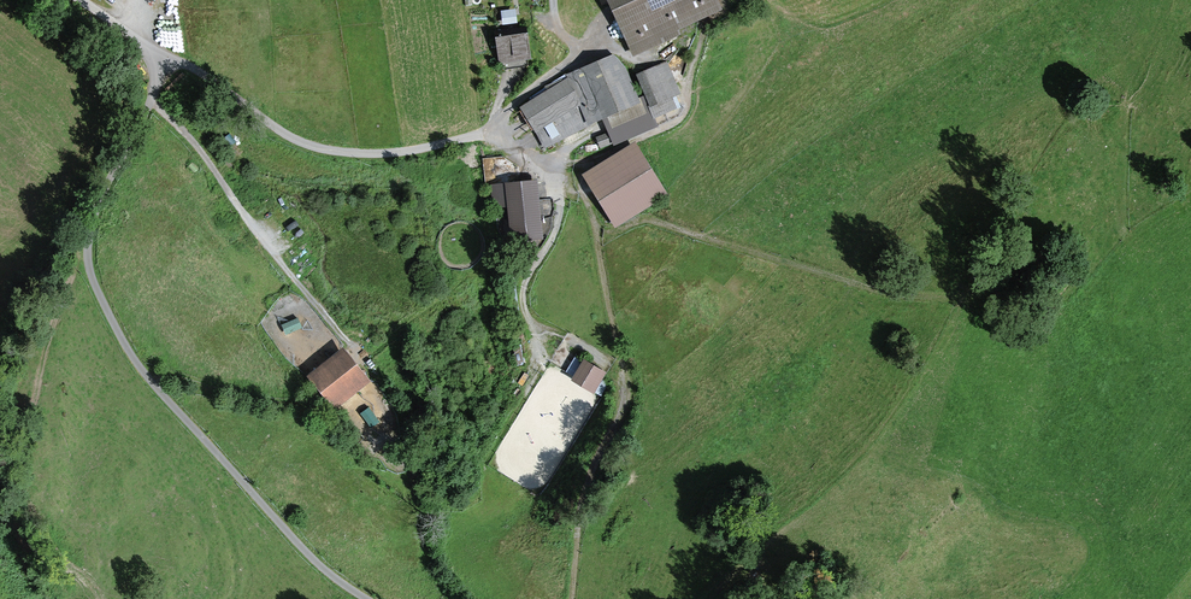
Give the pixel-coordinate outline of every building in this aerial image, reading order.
[(632,57),(681,35),(678,29),(722,9),(718,0),(606,0),(632,57)] [(529,65),(528,59),(531,59),(527,26),(518,27),(515,8),(500,10),(502,21),(496,22),(497,30),(494,30),(498,63),(502,63),(503,69),(529,65)] [(600,114),(639,97),(626,68),(614,54),(566,74),(568,77),(519,107),(544,148),(585,127),(583,124),(573,109),(580,105),(588,125),(602,119),(600,114)] [(667,61),(635,74),(644,95),(654,118),(677,108),(673,97),(680,93),(667,61)] [(608,132),(595,137),(600,148),(612,143),(613,144),(657,126),(654,118),(644,95),(639,97),(600,114),(602,119),(608,132)] [(668,195),(635,141),(581,173),(614,228),(668,195)] [(520,156),(504,146),(499,156),(514,165),(520,156)] [(537,179),(490,184),(493,208),(507,206),(511,242),(544,238),(537,179)] [(371,381),(343,346),(306,375),(334,410),(371,381)] [(584,358),(582,361),(575,356),(566,371),(573,376),(571,379),(594,394),(600,383),(607,373),(584,358)]
